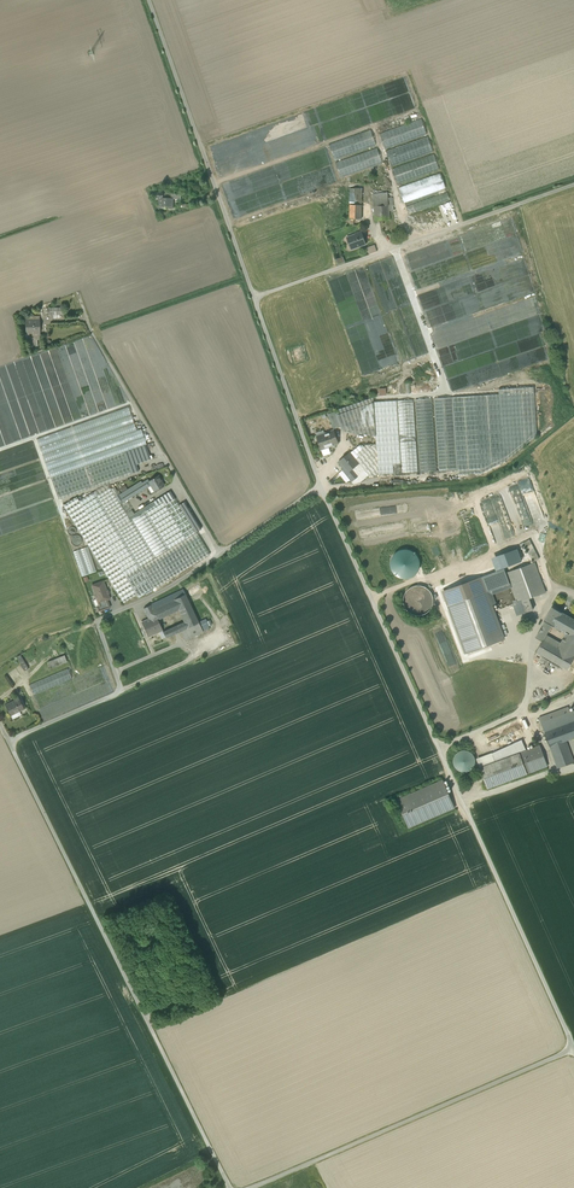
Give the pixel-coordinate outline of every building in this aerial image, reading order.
[(380,134),(385,149),(427,134),(421,119),(380,134)] [(329,145),(334,160),(376,145),(370,130),(329,145)] [(386,151),(391,166),(433,152),(428,136),(386,151)] [(336,163),(341,179),(345,177),(382,164),(377,149),(336,163)] [(392,169),(398,184),(439,170),(434,154),(392,169)] [(399,189),(405,204),(446,189),(441,174),(399,189)] [(350,189),(350,206),(361,206),(361,201),(359,201),(359,189),(350,189)] [(406,208),(409,215),(450,200),(448,193),(406,208)] [(158,207),(173,208),(173,199),(173,198),(159,198),(159,199),(158,207)] [(374,199),(374,206),(389,205),(388,198),(374,199)] [(374,206),(375,220),(390,219),(389,211),(389,205),(374,206)] [(350,219),(361,219),(361,206),(350,206),(350,219)] [(347,238),(351,249),(365,244),(361,231),(355,233),(355,235),(347,238)] [(367,248),(369,254),(377,252),(375,245),(367,248)] [(343,257),(336,259),(338,265),(345,262),(343,257)] [(26,321),(26,334),(27,334),(40,334),(40,320),(26,321)] [(499,394),(453,397),(457,470),(458,475),(481,473),(504,462),(537,436),(534,387),(499,389),(499,390),(499,394)] [(439,471),(457,470),(453,397),(434,398),(439,471)] [(343,431),(376,436),(373,402),(373,398),(335,411),(336,412),(341,426),(343,431)] [(415,399),(420,472),(437,471),(432,398),(415,399)] [(414,400),(397,401),(402,473),(418,472),(414,400)] [(378,475),(402,473),(397,401),(373,402),(376,436),(376,444),(376,448),(378,475)] [(328,414),(333,429),(341,426),(336,412),(328,414)] [(319,442),(321,449),(328,446),(338,443),(338,442),(337,443),(333,432),(334,431),(325,434),(317,437),(317,438),(319,437),(321,441),(319,442)] [(360,445),(350,453),(355,459),(359,456),(357,454),(363,449),(376,448),(376,444),(360,445)] [(51,479),(58,500),(139,471),(136,464),(135,461),(149,456),(146,445),(51,479)] [(330,452),(328,446),(321,449),(323,454),(324,455),(325,455),(326,455),(328,454),(329,453),(330,453),(330,452)] [(352,470),(357,477),(365,471),(368,475),(378,475),(376,448),(363,449),(357,454),(359,456),(355,459),(359,464),(352,470)] [(346,474),(352,470),(359,464),(355,459),(350,453),(339,462),(344,469),(342,470),(346,474)] [(135,461),(136,464),(153,458),(152,455),(149,456),(135,461)] [(346,474),(342,470),(338,473),(346,483),(350,480),(346,474)] [(351,481),(351,482),(357,477),(352,470),(346,474),(350,480),(351,481)] [(368,476),(368,475),(365,471),(357,477),(351,482),(351,481),(351,482),(353,484),(360,482),(368,476)] [(158,475),(149,481),(148,481),(151,485),(155,492),(164,486),(160,479),(161,479),(158,475)] [(132,497),(151,485),(148,481),(149,481),(148,479),(142,483),(141,481),(128,490),(132,497)] [(107,484),(94,492),(96,496),(110,487),(107,484)] [(63,505),(123,603),(136,595),(138,597),(153,587),(153,589),(210,554),(196,532),(201,529),(184,502),(179,506),(170,492),(163,496),(164,499),(156,505),(154,501),(134,514),(132,511),(126,514),(118,502),(116,497),(110,487),(96,496),(94,492),(79,501),(77,497),(63,505)] [(114,487),(110,487),(116,497),(119,495),(114,487)] [(122,500),(124,502),(126,501),(132,497),(128,490),(119,495),(122,500)] [(132,511),(126,501),(124,502),(122,500),(118,502),(126,514),(132,511)] [(426,535),(457,533),(456,524),(425,526),(426,535)] [(69,528),(68,532),(71,535),(75,534),(76,530),(73,527),(69,528)] [(72,538),(71,542),(74,545),(78,546),(81,543),(82,539),(79,535),(75,535),(72,538)] [(530,540),(524,543),(524,542),(520,544),(521,547),(525,545),(533,562),(539,559),(530,540)] [(87,546),(72,551),(80,576),(96,571),(87,546)] [(399,577),(404,579),(410,578),(415,575),(418,570),(420,565),(419,559),(416,554),(411,551),(406,549),(400,550),(395,553),(392,558),(390,563),(391,569),(394,574),(399,577)] [(519,608),(521,614),(533,609),(529,598),(546,592),(535,563),(507,573),(510,583),(512,588),(517,602),(519,608)] [(496,589),(510,584),(505,570),(491,575),(496,589)] [(491,575),(482,579),(486,591),(487,592),(496,589),(491,575)] [(449,605),(486,591),(482,579),(481,577),(444,591),(449,605)] [(100,606),(101,606),(109,603),(107,599),(109,599),(108,594),(108,593),(107,590),(106,590),(103,581),(92,585),(95,594),(94,595),(95,598),(97,599),(98,603),(99,602),(100,606)] [(487,592),(492,606),(497,604),(494,595),(512,588),(510,583),(510,584),(496,589),(487,592)] [(412,614),(417,615),(423,614),(428,611),(432,607),(433,601),(432,596),(429,591),(425,587),(419,586),(413,586),(408,589),(405,594),(403,600),(404,605),(407,610),(412,614)] [(166,597),(168,602),(174,613),(178,610),(173,600),(185,594),(183,589),(166,597)] [(449,605),(467,653),(504,639),(492,606),(487,592),(486,591),(449,605)] [(178,610),(184,622),(187,628),(199,623),(198,622),(185,594),(173,600),(178,610)] [(166,597),(151,605),(153,609),(168,602),(166,597)] [(156,615),(158,620),(174,613),(168,602),(153,609),(151,605),(143,608),(148,618),(156,615)] [(96,607),(98,612),(110,607),(109,603),(101,606),(100,606),(96,607)] [(552,625),(554,626),(562,612),(552,607),(544,621),(545,621),(552,625)] [(558,647),(573,657),(573,619),(562,612),(554,626),(566,633),(561,643),(558,647)] [(141,622),(148,637),(159,631),(163,630),(158,620),(156,615),(148,618),(141,622)] [(545,621),(542,627),(548,631),(552,625),(545,621)] [(180,632),(187,628),(184,622),(176,626),(179,632),(180,632)] [(199,623),(187,628),(191,638),(203,632),(203,631),(200,626),(199,623)] [(209,628),(208,626),(207,623),(200,626),(203,631),(209,628)] [(166,638),(174,634),(171,628),(164,631),(163,630),(159,631),(163,639),(166,637),(166,638)] [(184,641),(191,638),(187,628),(180,632),(184,641)] [(544,639),(546,635),(539,631),(536,637),(542,641),(543,639),(544,639)] [(558,647),(561,643),(546,634),(546,635),(544,639),(558,647)] [(573,659),(573,657),(558,647),(544,639),(543,639),(542,641),(536,652),(568,670),(573,659)] [(29,668),(20,655),(17,657),(21,665),(20,665),(25,671),(28,669),(29,668)] [(48,661),(50,668),(67,662),(65,655),(48,661)] [(29,685),(33,696),(72,679),(67,669),(29,685)] [(5,705),(9,714),(18,710),(19,711),(24,709),(18,697),(14,699),(14,701),(5,705)] [(568,724),(573,722),(570,712),(568,707),(539,718),(544,732),(568,724)] [(573,762),(571,755),(566,741),(573,738),(568,724),(544,732),(558,768),(573,762)] [(477,760),(480,768),(526,751),(522,739),(477,760)] [(480,768),(487,789),(547,766),(540,746),(526,751),(480,768)] [(465,750),(461,751),(457,753),(455,756),(453,760),(454,764),(456,768),(459,770),(463,772),(467,771),(471,769),(474,766),(475,762),(474,758),(473,754),(469,752),(465,750)] [(397,800),(409,828),(455,808),(443,780),(397,800)]
